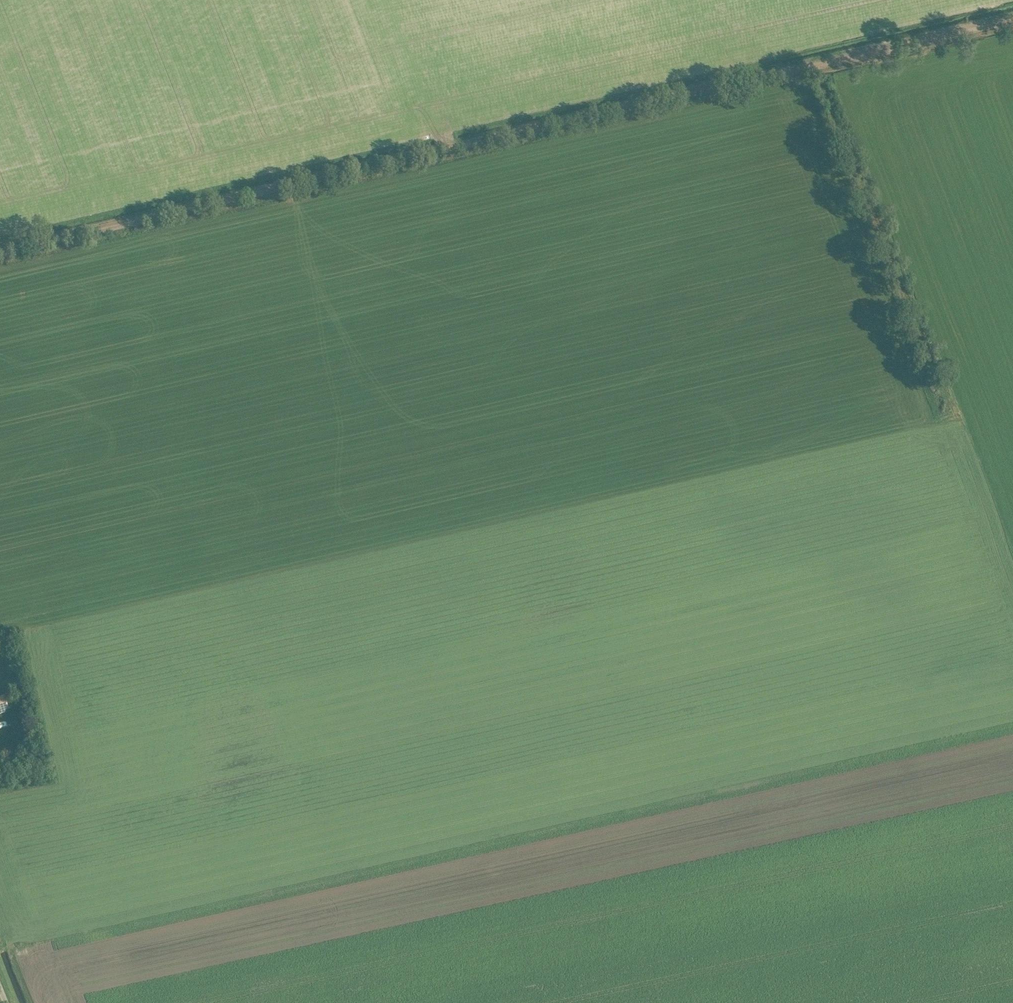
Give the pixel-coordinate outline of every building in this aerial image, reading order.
[(10,712),(5,696),(0,698),(0,715),(10,712)]
